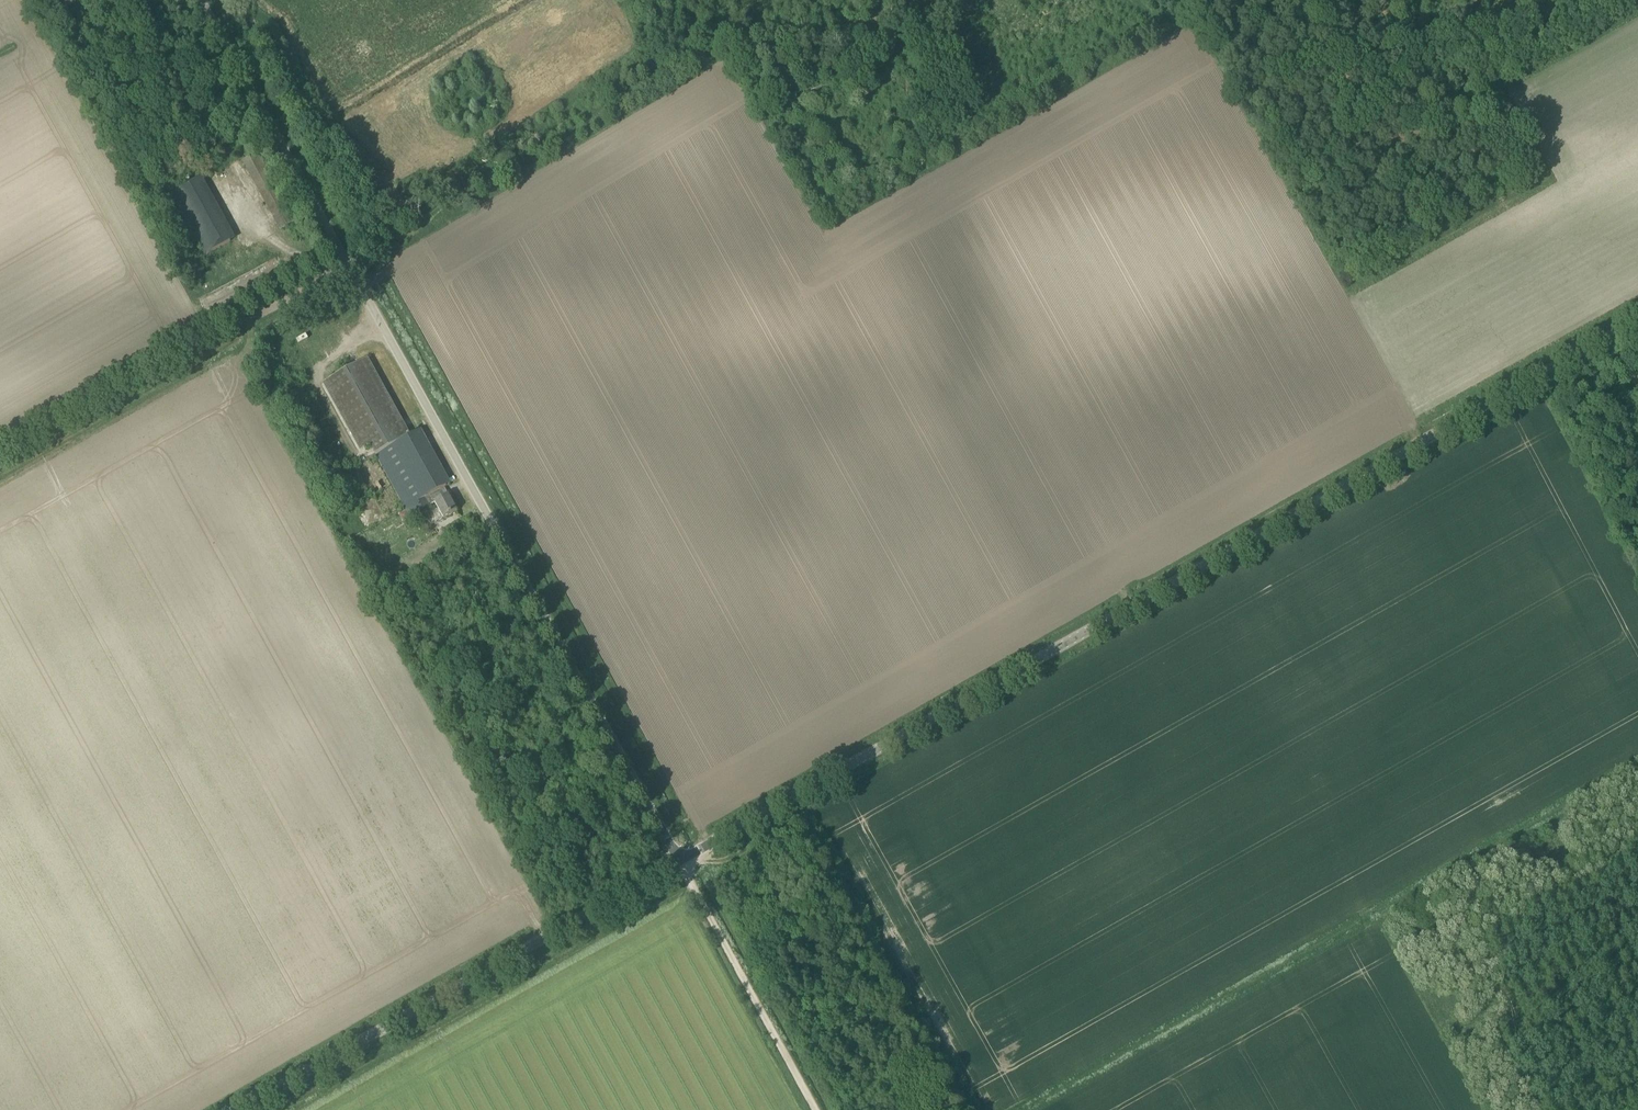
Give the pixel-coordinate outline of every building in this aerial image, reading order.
[(258,154),(242,163),(249,174),(265,165),(258,154)] [(234,240),(201,178),(171,194),(204,256),(234,240)] [(277,188),(261,197),(279,230),(296,221),(277,188)] [(371,445),(406,509),(407,511),(411,518),(412,519),(431,509),(429,506),(435,503),(444,519),(457,512),(448,495),(445,497),(441,490),(447,487),(417,432),(410,436),(368,359),(322,384),(360,451),(371,445)] [(407,511),(400,514),(403,520),(406,521),(411,518),(407,511)] [(744,868),(741,861),(736,864),(739,871),(744,868)]
